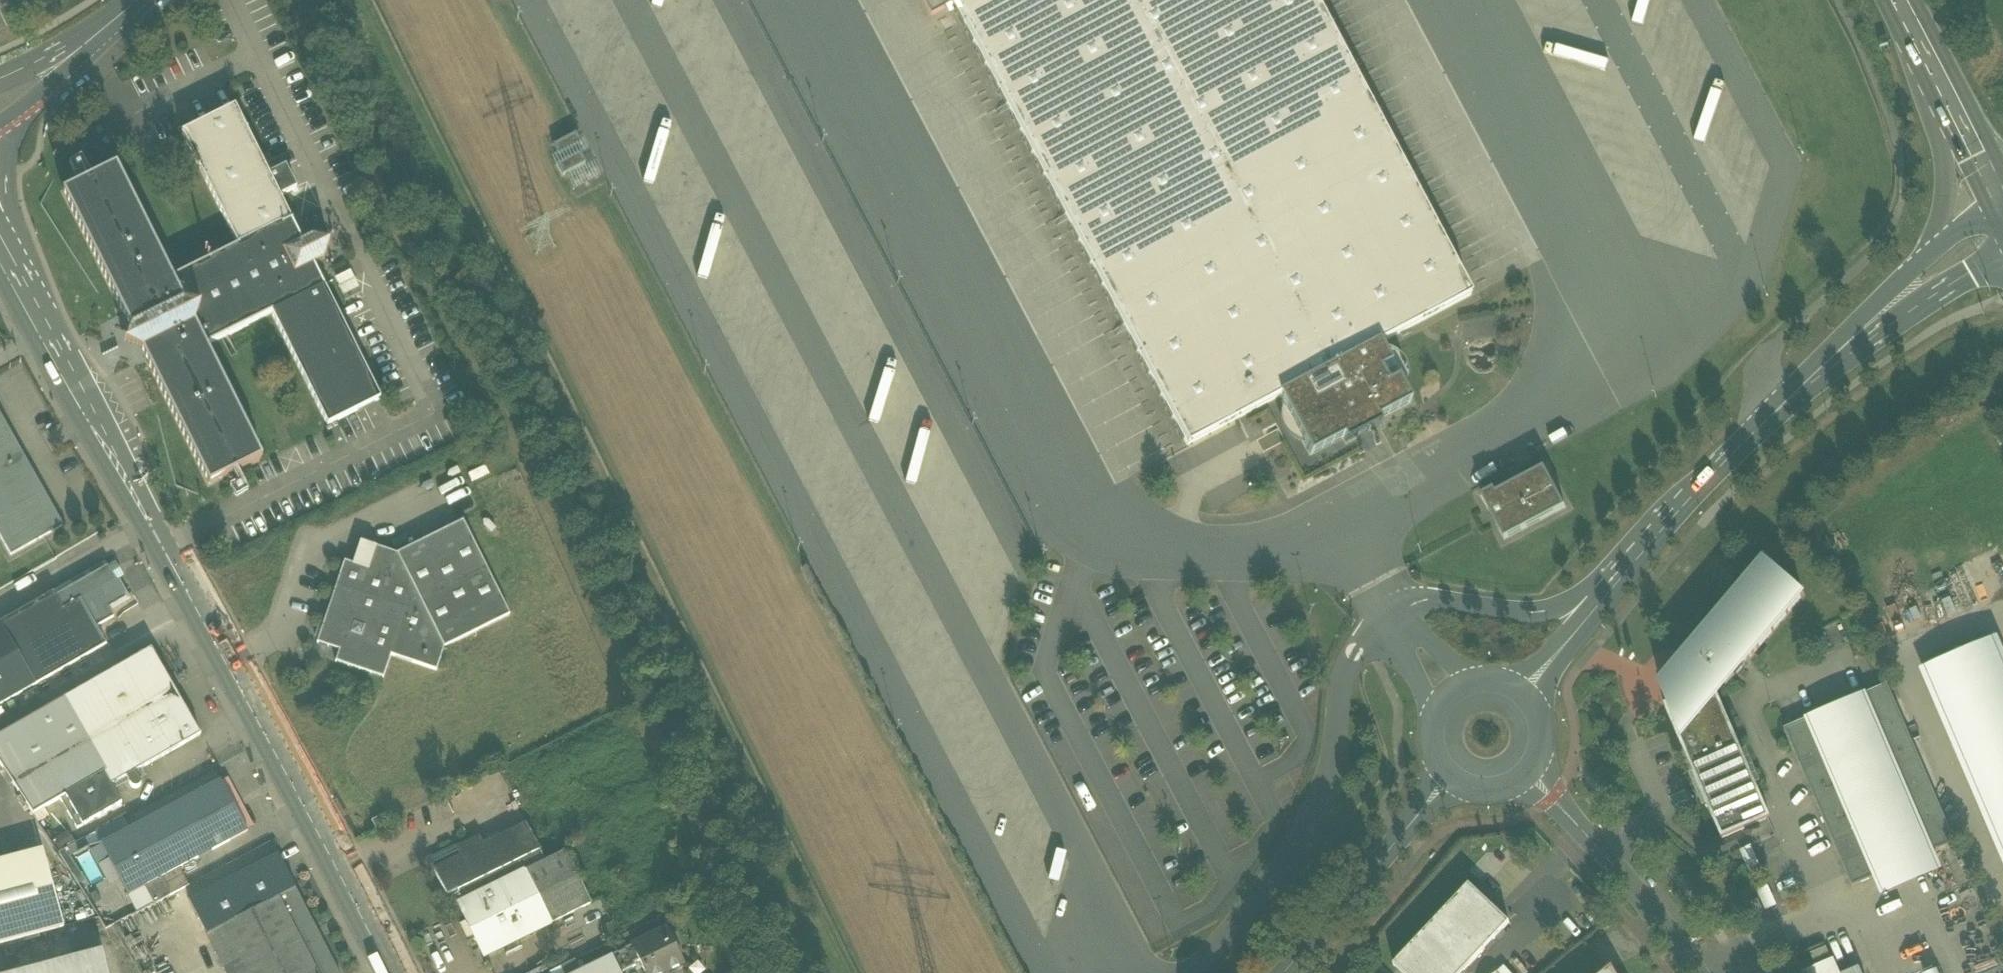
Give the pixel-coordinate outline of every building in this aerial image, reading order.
[(952,4),(950,0),(923,0),(931,15),(952,4)] [(1313,0),(950,0),(952,4),(1187,447),(1278,398),(1379,345),(1470,297),(1313,0)] [(237,246),(172,279),(206,346),(225,337),(271,314),(327,426),(338,421),(346,417),(356,412),(380,400),(313,265),(323,260),(329,243),(312,237),(302,242),(279,197),(269,176),(235,107),(182,134),(237,246)] [(586,163),(580,152),(584,150),(582,145),(576,134),(553,146),(559,157),(554,159),(557,165),(563,176),(586,163)] [(69,207),(123,316),(142,322),(153,344),(147,363),(201,472),(208,486),(223,479),(236,472),(262,459),(206,346),(172,279),(116,166),(90,179),(77,186),(62,193),(69,207)] [(286,167),(269,176),(279,197),(297,189),(286,167)] [(141,350),(147,363),(153,344),(142,322),(123,316),(130,328),(124,345),(141,350)] [(1410,404),(1379,345),(1278,398),(1309,457),(1342,440),(1345,445),(1380,427),(1377,421),(1410,404)] [(11,556),(63,526),(0,415),(0,537),(11,556)] [(1489,511),(1505,540),(1566,508),(1545,468),(1496,494),(1494,490),(1482,497),(1490,510),(1489,511)] [(335,662),(383,678),(391,656),(436,671),(444,648),(509,615),(463,521),(397,554),(375,546),(367,569),(353,564),(344,562),(317,643),(339,651),(335,662)] [(367,569),(375,546),(360,542),(353,564),(367,569)] [(1663,690),(1669,704),(1679,727),(1714,687),(1719,681),(1727,687),(1735,677),(1735,676),(1743,666),(1744,667),(1804,596),(1769,567),(1763,562),(1686,653),(1690,657),(1685,664),(1663,690)] [(105,563),(71,583),(96,628),(114,618),(108,609),(126,599),(116,581),(121,578),(114,566),(108,569),(105,563)] [(96,628),(71,583),(0,623),(0,625),(35,686),(106,645),(96,628)] [(35,686),(0,625),(0,706),(35,686)] [(2002,848),(2002,665),(1992,639),(1926,668),(2002,848)] [(131,787),(133,789),(137,788),(140,786),(141,783),(141,780),(143,779),(139,771),(200,735),(151,649),(0,736),(0,765),(33,815),(60,799),(104,774),(112,786),(126,778),(131,787)] [(1785,729),(1853,888),(1878,877),(1929,854),(1955,843),(1888,685),(1785,729)] [(1771,819),(1714,687),(1679,727),(1669,704),(1665,706),(1722,840),(1771,819)] [(60,799),(77,829),(122,804),(112,786),(104,774),(60,799)] [(133,860),(147,886),(160,878),(183,866),(248,832),(221,780),(130,829),(144,855),(133,860)] [(429,861),(447,897),(540,851),(526,824),(483,845),(479,836),(429,861)] [(101,844),(129,895),(147,886),(133,860),(144,855),(130,829),(130,828),(101,844)] [(63,928),(42,850),(0,862),(0,945),(63,928)] [(545,861),(540,851),(447,897),(452,907),(457,904),(545,861)] [(457,904),(483,958),(591,904),(565,851),(545,861),(457,904)] [(188,900),(206,935),(223,926),(278,898),(296,889),(278,853),(188,900)] [(1936,870),(1929,854),(1878,877),(1885,892),(1936,870)] [(160,878),(170,896),(193,884),(183,866),(160,878)] [(1470,885),(1466,890),(1506,927),(1510,923),(1470,885)] [(278,898),(317,972),(339,972),(296,889),(278,898)] [(1506,927),(1466,890),(1394,966),(1401,972),(1463,972),(1506,927)] [(278,898),(223,926),(248,972),(317,972),(278,898)] [(223,926),(206,935),(226,972),(248,972),(223,926)] [(644,972),(667,972),(683,965),(665,929),(631,946),(638,961),(644,972)] [(620,972),(622,972),(635,967),(633,964),(638,961),(631,946),(611,956),(620,972)] [(17,972),(109,972),(103,950),(17,972)] [(611,956),(577,972),(620,972),(611,956)] [(1833,964),(1811,972),(1837,972),(1833,964)]
